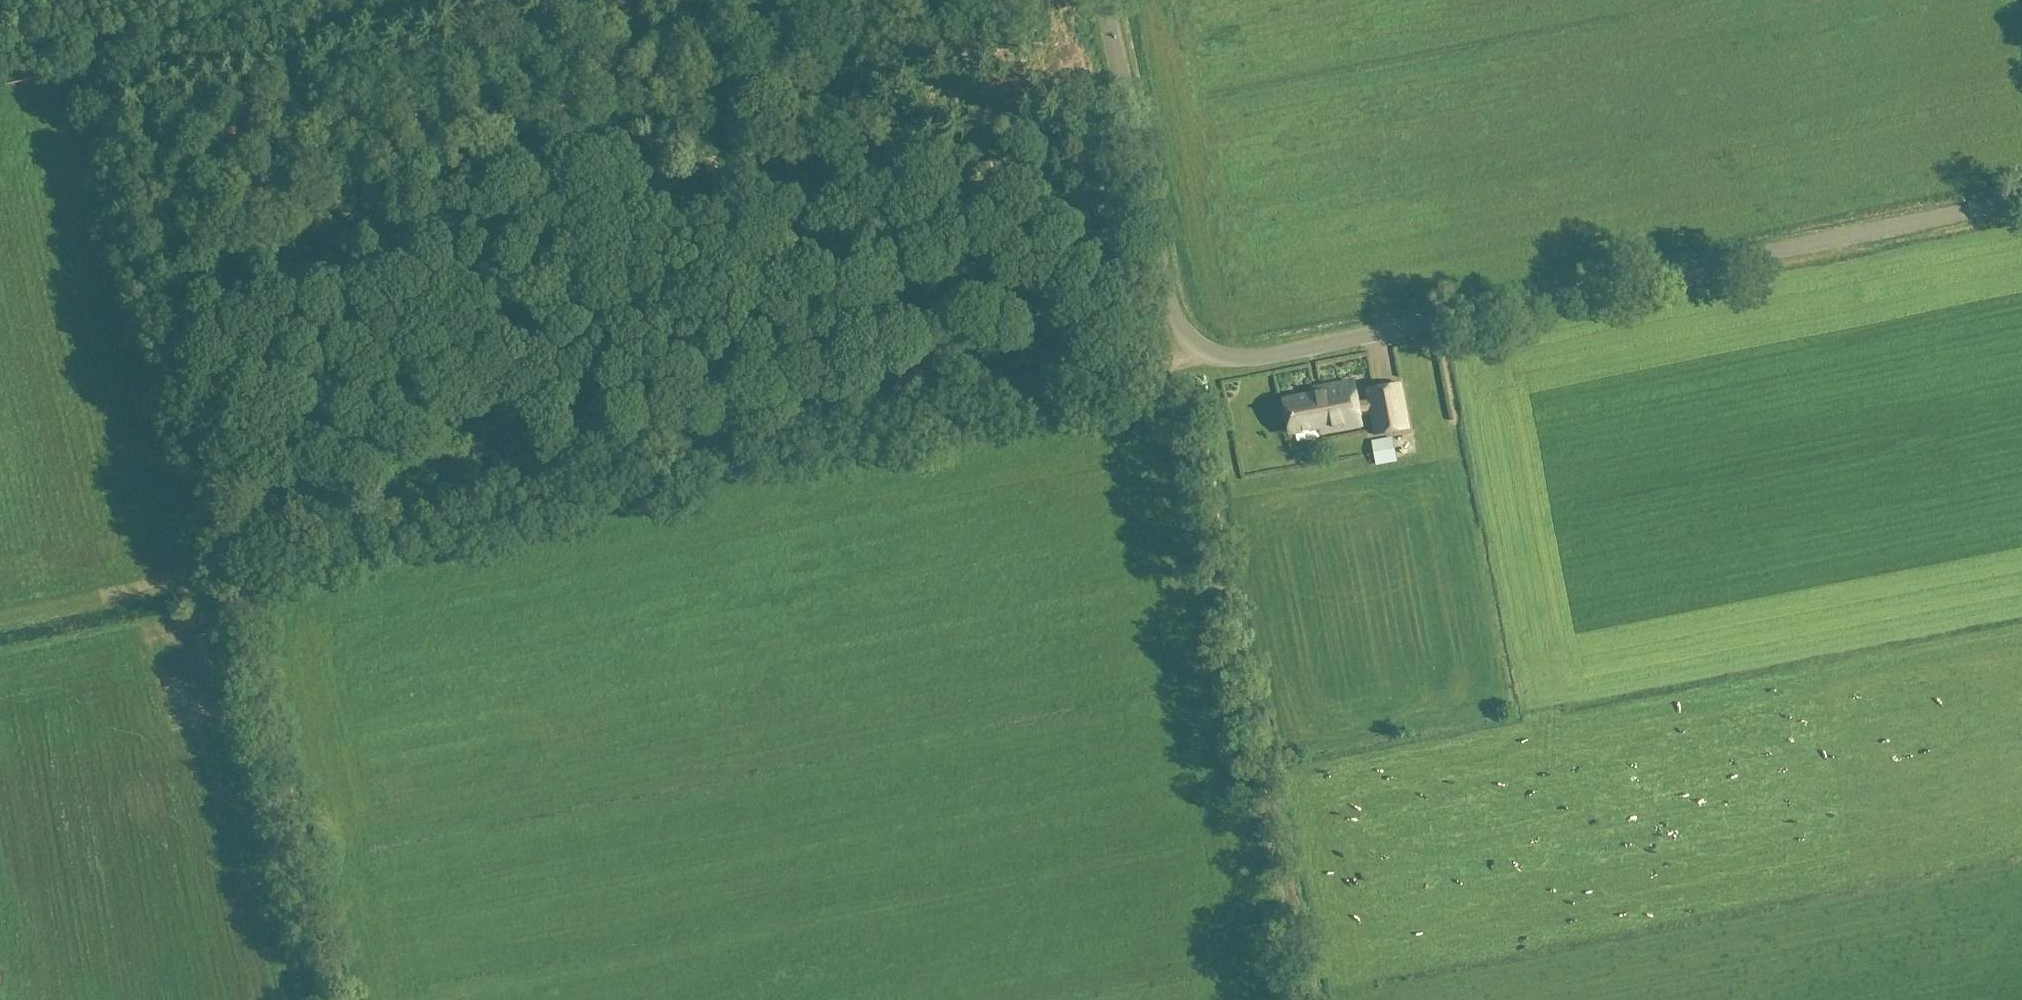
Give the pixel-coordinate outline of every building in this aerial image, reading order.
[(1282,400),(1287,432),(1318,426),(1320,432),(1359,424),(1357,412),(1369,410),(1374,433),(1407,427),(1399,384),(1366,390),(1368,402),(1355,404),(1351,381),(1312,389),(1313,395),(1282,400)] [(1397,461),(1392,436),(1370,440),(1374,465),(1397,461)]
